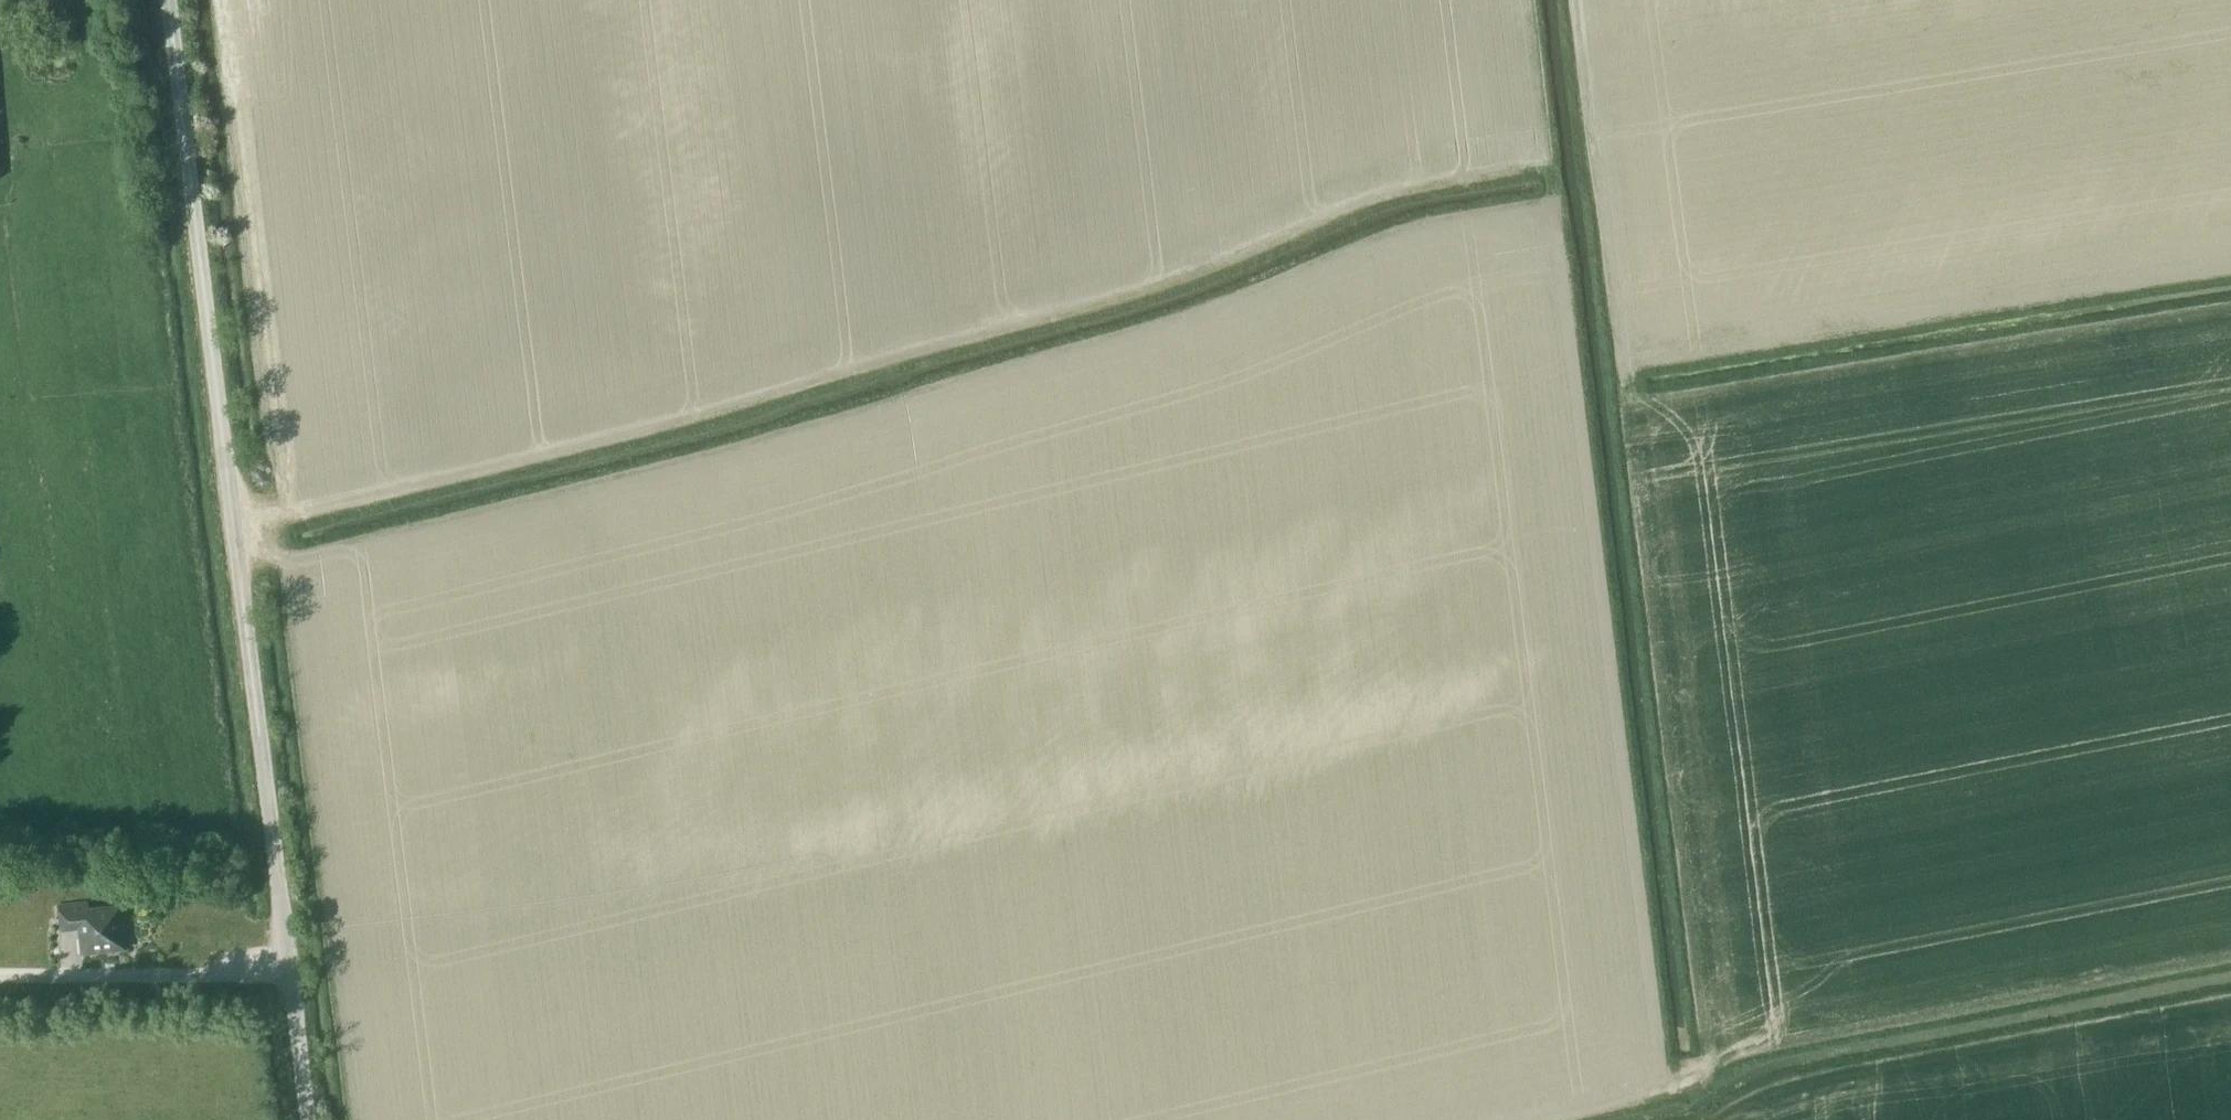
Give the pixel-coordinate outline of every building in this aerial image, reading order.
[(126,950),(121,906),(87,909),(87,903),(59,905),(62,931),(79,929),(82,954),(126,950)]
